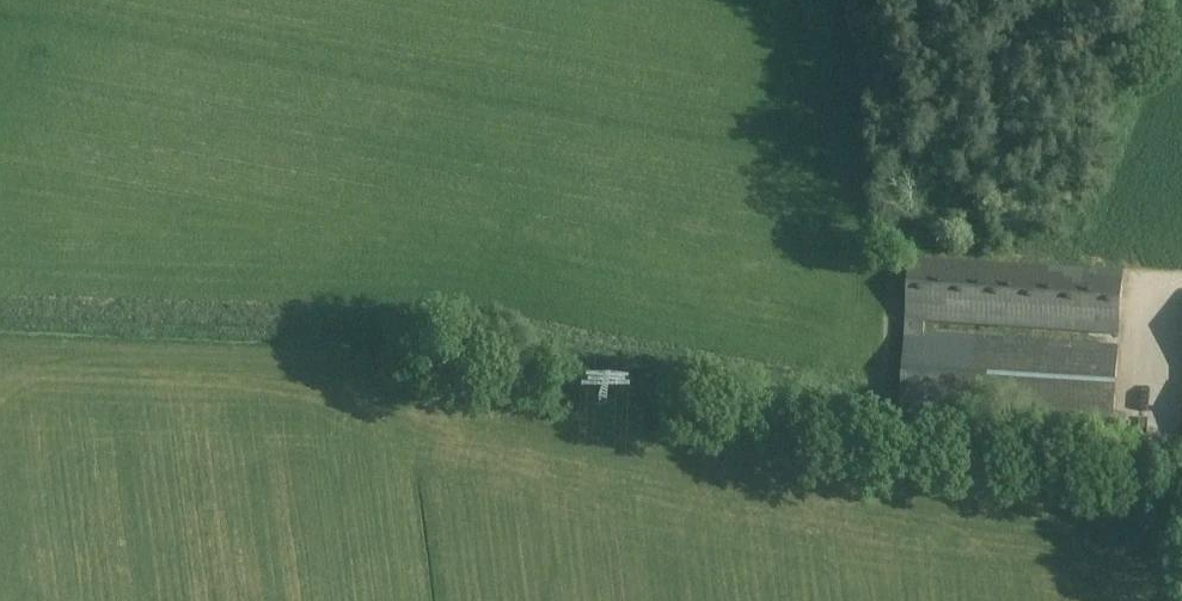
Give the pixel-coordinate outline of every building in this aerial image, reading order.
[(911,259),(907,319),(1120,335),(1124,275),(911,259)] [(906,333),(900,416),(1114,430),(1120,346),(906,333)]
